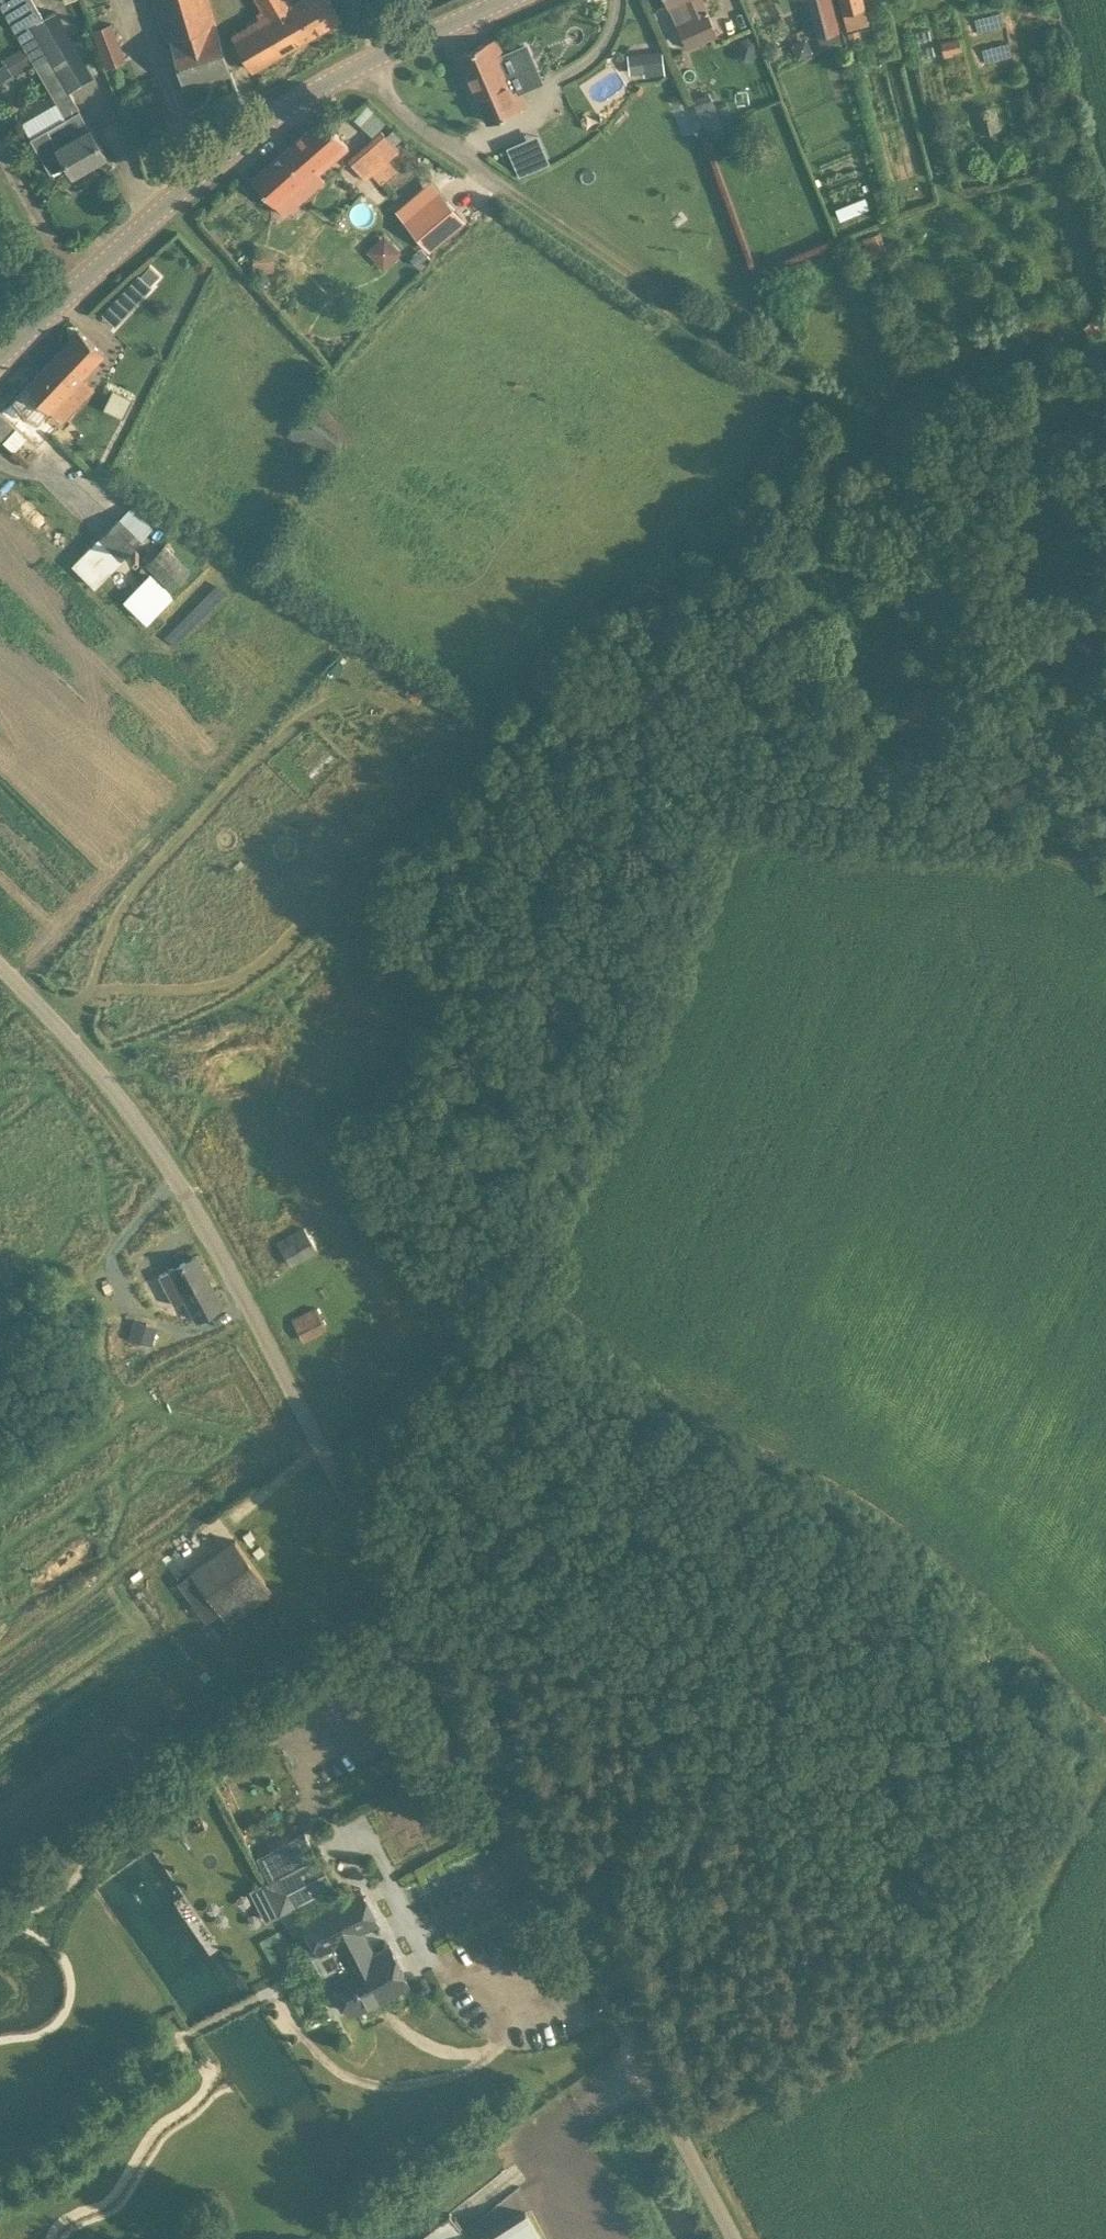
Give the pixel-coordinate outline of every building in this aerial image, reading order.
[(80,109),(73,98),(75,97),(71,90),(70,91),(31,24),(43,17),(33,0),(0,0),(0,7),(65,116),(66,117),(80,109)] [(166,38),(170,37),(185,86),(230,72),(209,0),(156,0),(166,38)] [(252,68),(341,16),(332,0),(256,0),(261,9),(256,11),(260,16),(232,33),(252,68)] [(668,4),(686,45),(717,31),(703,0),(666,0),(668,4)] [(833,0),(808,0),(817,35),(818,35),(822,50),(843,45),(839,29),(840,29),(833,0)] [(842,12),(864,6),(863,0),(839,0),(842,12)] [(390,12),(395,18),(402,13),(397,6),(390,12)] [(92,29),(107,67),(127,59),(112,22),(92,29)] [(849,40),(862,37),(860,28),(847,32),(849,40)] [(944,54),(962,50),(959,37),(942,41),(944,54)] [(459,54),(488,120),(527,103),(499,44),(491,47),(488,41),(459,54)] [(5,63),(12,74),(31,63),(22,47),(2,59),(5,63)] [(660,51),(640,54),(642,71),(642,74),(663,72),(660,51)] [(710,91),(692,99),(706,131),(724,123),(710,91)] [(975,111),(979,125),(999,121),(996,107),(975,111)] [(67,162),(73,172),(106,153),(90,126),(89,126),(80,109),(66,117),(65,116),(31,136),(51,171),(67,162)] [(349,146),(322,116),(252,177),(275,203),(315,168),(319,173),(349,146)] [(509,144),(521,172),(551,160),(540,132),(509,144)] [(398,170),(371,136),(348,157),(366,179),(373,173),(382,184),(398,170)] [(464,219),(439,190),(405,219),(430,248),(464,219)] [(872,252),(886,246),(887,246),(880,230),(862,237),(869,253),(872,252)] [(367,249),(384,267),(403,249),(386,231),(367,249)] [(254,273),(274,272),(273,260),(254,261),(254,273)] [(150,264),(140,274),(150,283),(160,274),(150,264)] [(139,273),(121,292),(134,304),(152,285),(150,283),(140,274),(139,273)] [(1094,339),(1102,331),(1090,318),(1082,326),(1094,339)] [(64,377),(73,386),(37,423),(25,435),(38,447),(95,388),(82,376),(104,352),(79,329),(50,359),(66,374),(64,377)] [(66,374),(50,359),(12,400),(1,412),(25,435),(37,423),(73,386),(64,377),(66,374)] [(115,390),(108,405),(126,412),(132,397),(115,390)] [(301,414),(288,433),(326,456),(338,437),(301,414)] [(120,515),(99,535),(122,559),(143,539),(120,515)] [(122,559),(99,535),(72,562),(93,585),(122,559)] [(192,569),(166,543),(145,563),(171,589),(192,569)] [(173,595),(150,572),(125,597),(149,620),(173,595)] [(277,1241),(291,1265),(317,1250),(303,1226),(277,1241)] [(197,1319),(222,1305),(196,1255),(159,1276),(174,1304),(185,1297),(197,1319)] [(291,1318),(303,1341),(327,1329),(315,1306),(291,1318)] [(135,1318),(129,1338),(152,1344),(158,1324),(135,1318)] [(228,1623),(273,1591),(235,1539),(191,1571),(228,1623)] [(334,1884),(319,1854),(279,1875),(264,1883),(279,1912),(334,1884)] [(374,1952),(371,1946),(368,1947),(362,1937),(365,1935),(361,1929),(378,1921),(361,1890),(303,1921),(319,1952),(335,1943),(347,1966),(331,1975),(350,2011),(408,1980),(390,1944),(374,1952)] [(525,2212),(473,2238),(538,2238),(525,2212)] [(448,2213),(420,2234),(422,2238),(467,2238),(448,2213)]
